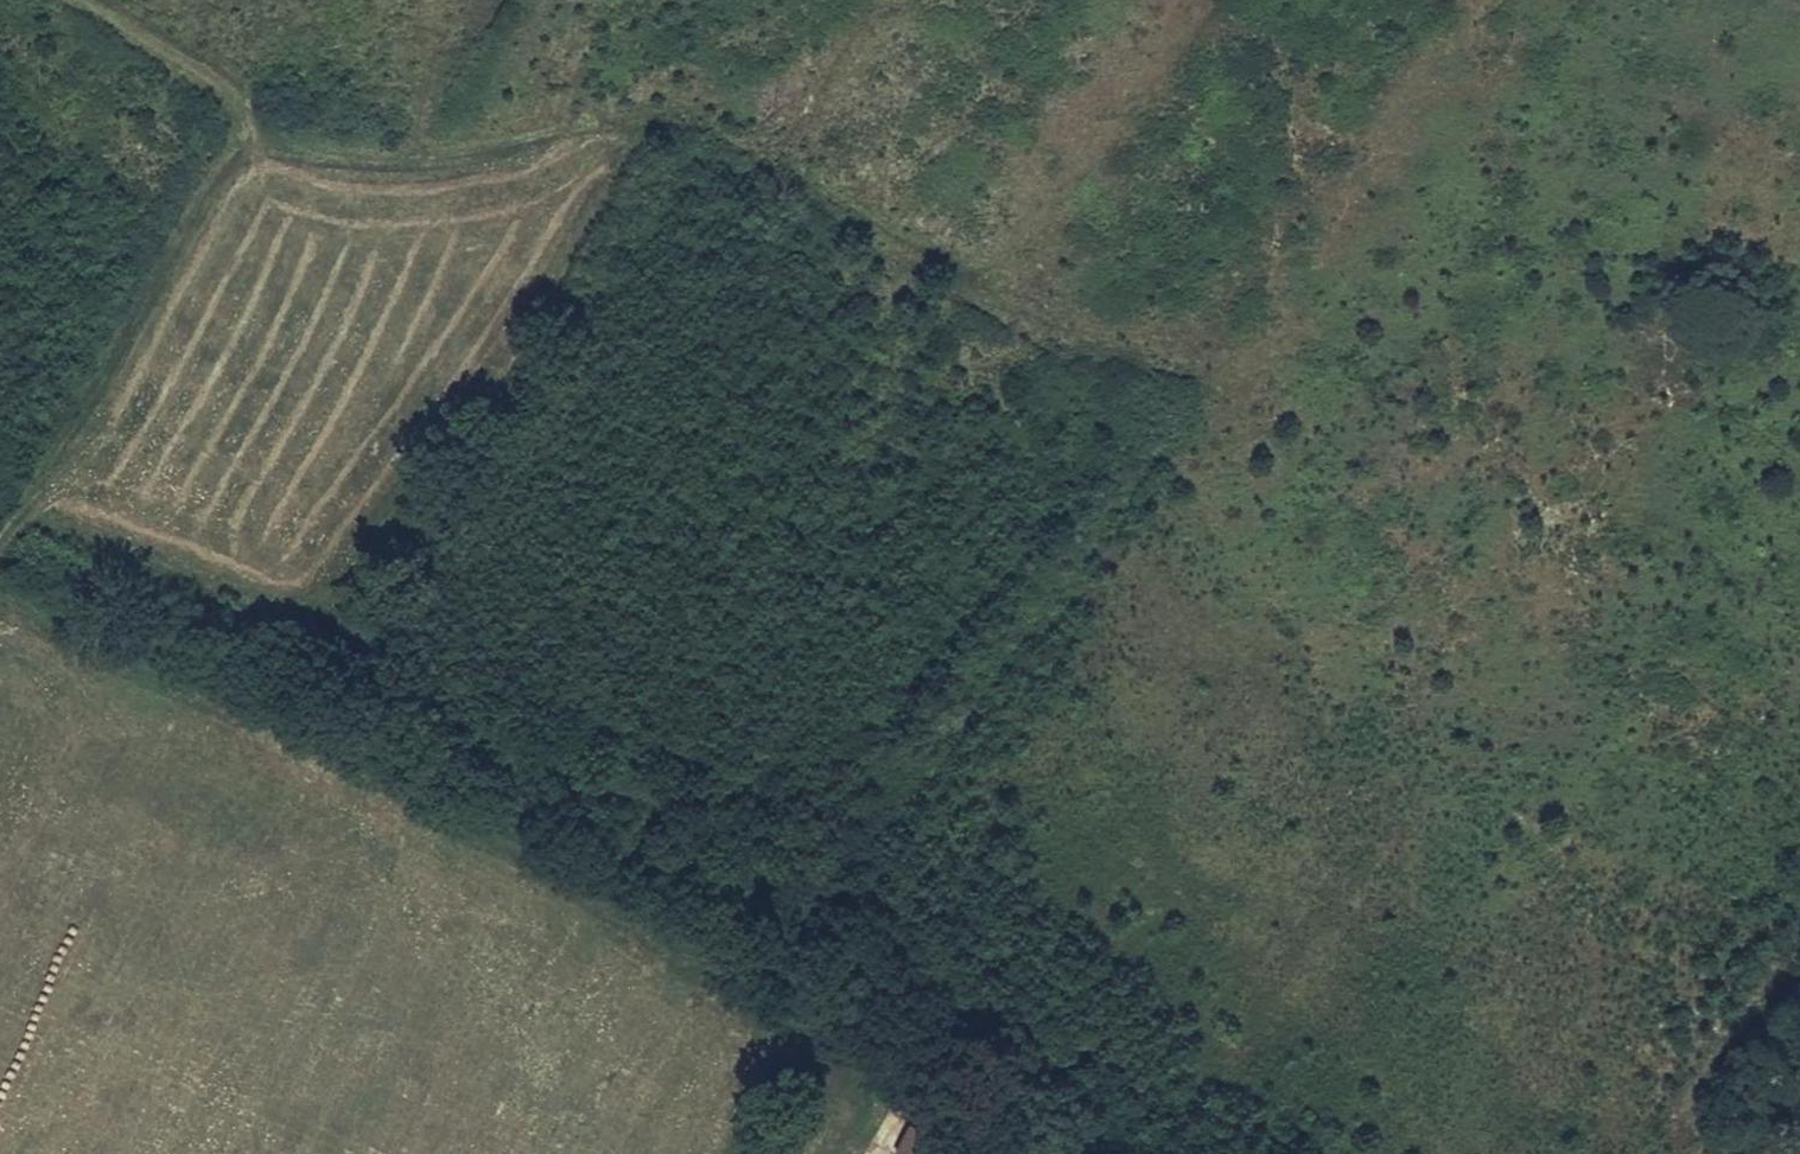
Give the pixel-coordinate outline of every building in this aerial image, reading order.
[(912,1123),(896,1153),(936,1153),(943,1139),(912,1123)]
